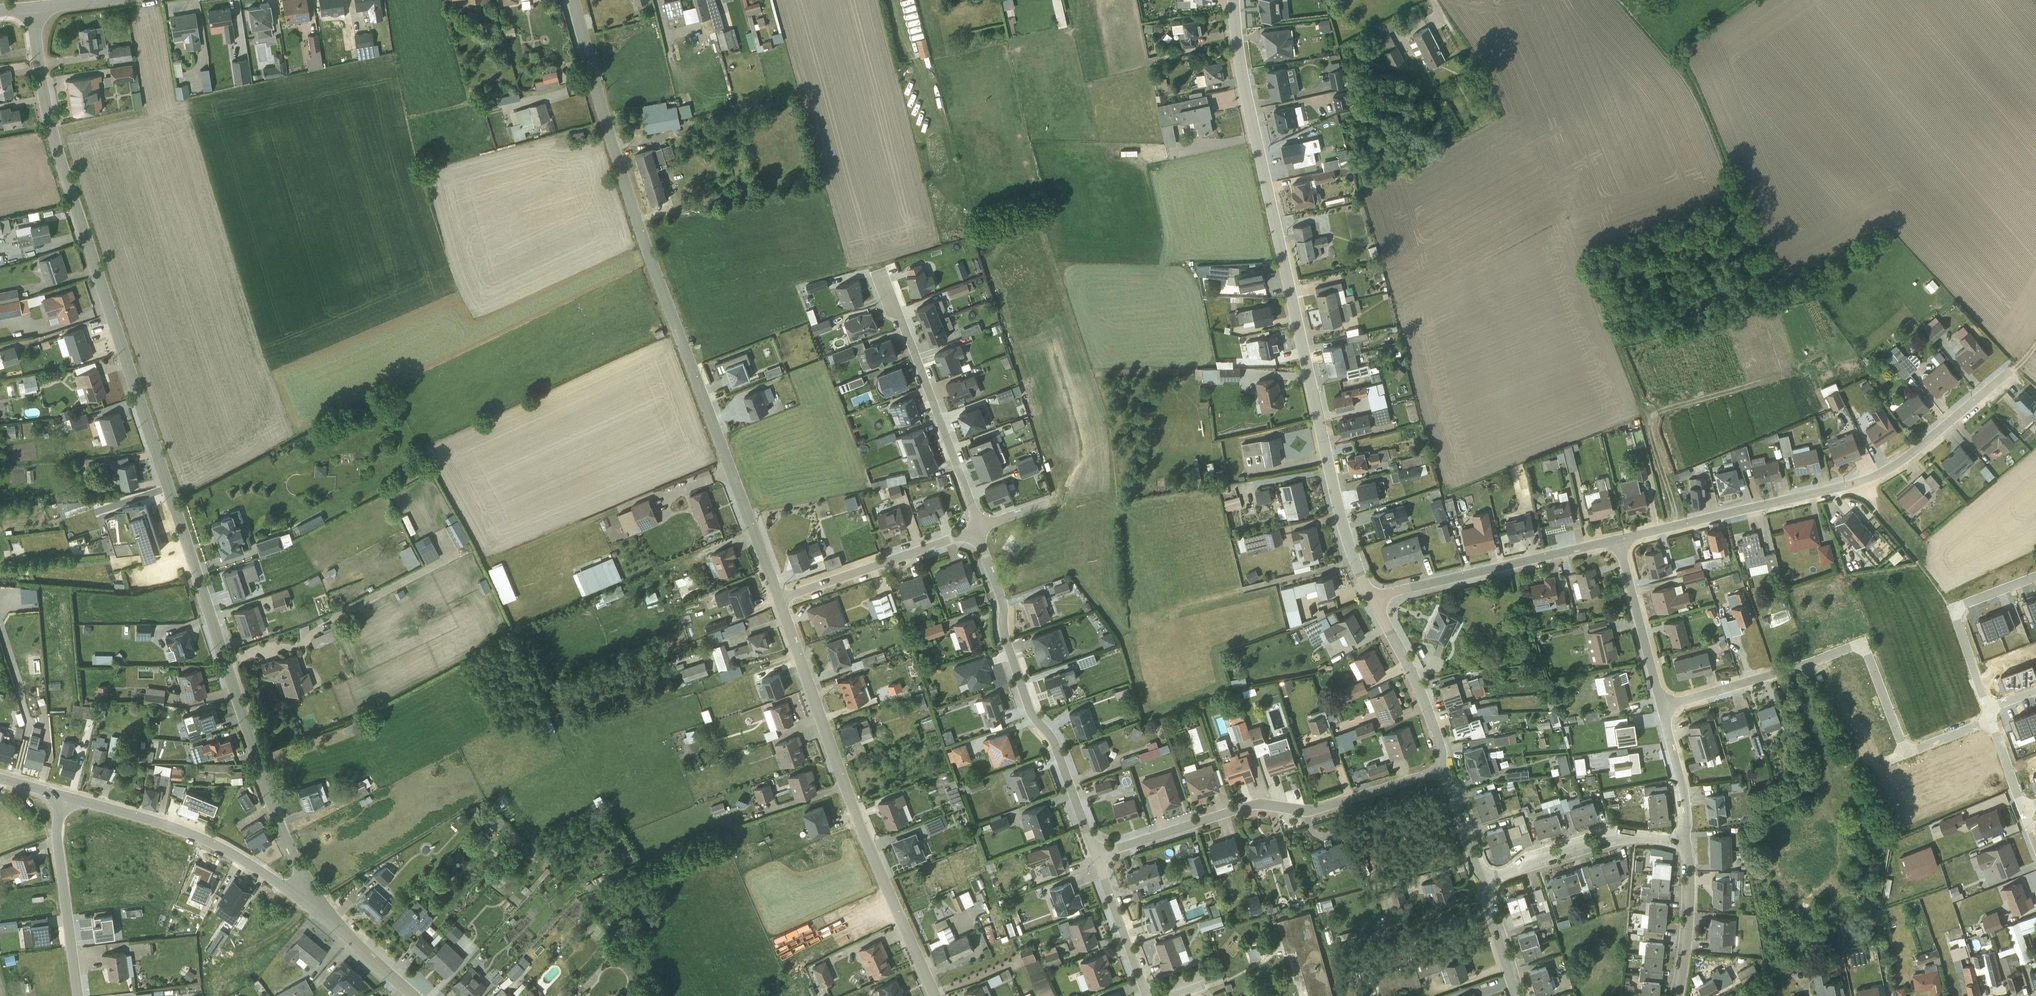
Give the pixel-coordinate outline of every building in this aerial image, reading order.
[(306,0),(284,0),(281,0),(285,24),(300,22),(300,24),(310,22),(306,0)] [(379,0),(355,0),(357,12),(367,10),(369,22),(382,20),(379,0)] [(671,26),(699,19),(703,33),(716,30),(708,0),(694,0),(696,5),(684,8),(682,0),(669,0),(664,1),(671,26)] [(716,30),(721,49),(739,44),(734,27),(725,29),(717,0),(708,0),(716,30)] [(748,31),(745,32),(749,48),(762,45),(763,48),(772,46),(770,38),(756,42),(753,30),(755,29),(751,13),(760,11),(758,1),(749,3),(748,0),(740,0),(748,31)] [(1066,25),(1064,0),(1055,0),(1058,26),(1066,25)] [(1260,4),(1258,4),(1259,12),(1261,12),(1262,20),(1280,18),(1278,0),(1260,0),(1260,4)] [(268,5),(267,2),(259,3),(260,7),(246,9),(250,30),(255,29),(257,38),(272,36),(271,28),(273,28),(269,5),(268,5)] [(234,44),(230,8),(208,11),(210,27),(222,25),(223,32),(225,32),(226,45),(234,44)] [(1406,64),(1389,31),(1405,23),(1400,13),(1384,22),(1385,23),(1373,30),(1388,58),(1379,63),(1386,75),(1406,64)] [(200,48),(194,14),(170,18),(174,41),(184,40),(186,51),(200,48)] [(1320,30),(1331,30),(1330,18),(1320,18),(1320,30)] [(1180,39),(1181,48),(1196,45),(1195,36),(1200,35),(1199,30),(1202,29),(1200,22),(1199,22),(1199,20),(1172,25),(1173,34),(1179,33),(1180,38),(1180,39)] [(514,26),(505,28),(506,36),(516,34),(514,26)] [(1443,59),(1445,58),(1429,27),(1413,35),(1416,39),(1409,42),(1417,57),(1423,54),(1429,66),(1437,62),(1441,66),(1444,64),(1443,59)] [(105,47),(102,28),(79,31),(81,47),(80,47),(81,56),(98,53),(97,48),(105,47)] [(1289,29),(1261,32),(1264,58),(1292,54),(1289,29)] [(373,45),(371,33),(354,35),(356,47),(351,48),(352,60),(378,56),(377,45),(373,45)] [(2,52),(1,50),(8,48),(5,34),(0,35),(0,53),(2,52)] [(322,67),(318,34),(308,36),(311,58),(306,59),(308,69),(322,67)] [(917,37),(921,55),(931,53),(927,35),(917,37)] [(131,60),(130,46),(107,48),(109,62),(131,60)] [(265,78),(287,74),(283,52),(273,53),(275,66),(263,68),(265,78)] [(180,61),(172,62),(174,77),(182,76),(180,61)] [(1220,62),(1202,65),(1204,73),(1196,75),(1198,86),(1207,84),(1207,82),(1223,79),(1220,62)] [(134,65),(109,68),(111,83),(136,80),(134,65)] [(1285,67),(1267,71),(1269,81),(1268,81),(1269,88),(1270,87),(1272,97),(1299,92),(1294,67),(1286,68),(1285,67)] [(1342,67),(1328,69),(1332,86),(1345,83),(1342,67)] [(211,89),(208,69),(200,70),(203,90),(211,89)] [(557,70),(542,73),(545,87),(560,84),(557,70)] [(12,95),(9,79),(11,79),(10,71),(0,73),(0,97),(12,95)] [(67,81),(72,115),(102,111),(97,76),(67,81)] [(140,80),(131,81),(132,107),(141,107),(140,80)] [(185,86),(169,90),(171,101),(188,97),(185,86)] [(1339,110),(1351,107),(1346,90),(1335,93),(1339,110)] [(1190,98),(1157,105),(1164,138),(1175,136),(1172,124),(1194,120),(1195,127),(1197,126),(1198,133),(1212,130),(1209,115),(1211,115),(1207,95),(1202,96),(1201,91),(1189,94),(1190,98)] [(1334,96),(1331,96),(1330,91),(1312,93),(1312,100),(1327,98),(1328,104),(1334,103),(1334,96)] [(519,94),(497,99),(498,105),(520,100),(519,94)] [(642,111),(646,131),(680,125),(677,107),(675,107),(674,105),(667,107),(666,101),(644,105),(645,111),(642,111)] [(551,120),(546,102),(516,111),(520,123),(507,127),(510,135),(513,134),(515,141),(526,138),(525,132),(529,131),(528,129),(535,128),(534,124),(551,120)] [(1294,106),(1274,110),(1278,130),(1282,131),(1287,130),(1290,127),(1298,125),(1294,106)] [(0,111),(0,127),(2,127),(3,128),(21,124),(18,110),(10,112),(9,109),(0,111)] [(583,130),(573,133),(575,140),(585,137),(583,130)] [(1318,138),(1282,146),(1285,160),(1293,158),(1293,161),(1314,157),(1313,151),(1320,149),(1318,138)] [(675,156),(671,143),(663,146),(666,158),(675,156)] [(647,150),(636,153),(650,203),(669,198),(659,164),(667,162),(662,146),(656,148),(656,147),(647,150)] [(1335,151),(1321,155),(1323,163),(1331,161),(1333,168),(1339,166),(1335,151)] [(1348,155),(1338,158),(1340,166),(1351,163),(1348,155)] [(1333,169),(1314,173),(1316,182),(1335,178),(1333,169)] [(1293,196),(1296,207),(1319,202),(1321,199),(1320,193),(1317,191),(1315,178),(1293,183),(1295,195),(1293,196)] [(1348,195),(1325,201),(1326,206),(1349,201),(1348,195)] [(10,232),(8,219),(0,220),(0,233),(10,232)] [(34,243),(50,240),(46,223),(30,227),(29,225),(14,229),(19,247),(34,244),(34,243)] [(1310,223),(1294,226),(1300,259),(1322,254),(1320,246),(1328,244),(1327,235),(1313,238),(1310,223)] [(38,261),(45,283),(67,276),(58,250),(38,257),(39,261),(38,261)] [(955,261),(961,276),(969,273),(963,258),(955,261)] [(913,294),(928,288),(936,285),(932,274),(926,277),(921,262),(907,267),(910,273),(908,274),(913,286),(910,287),(913,294)] [(1247,267),(1218,265),(1218,268),(1213,268),(1213,275),(1246,277),(1248,287),(1265,283),(1261,268),(1246,272),(1247,267)] [(806,282),(809,291),(828,285),(826,276),(806,282)] [(1925,283),(1931,291),(1939,285),(1933,277),(1925,283)] [(859,278),(836,287),(844,307),(865,300),(860,286),(862,285),(859,278)] [(949,285),(953,296),(975,288),(971,278),(949,285)] [(1320,308),(1354,300),(1352,294),(1345,296),(1341,281),(1315,288),(1320,308)] [(19,299),(16,289),(0,293),(0,303),(19,299)] [(73,298),(71,291),(43,300),(45,307),(42,308),(44,313),(47,312),(51,325),(77,316),(72,298),(73,298)] [(43,294),(31,297),(0,304),(0,318),(22,314),(22,313),(30,311),(29,307),(41,303),(40,299),(45,298),(43,294)] [(917,307),(924,324),(943,317),(941,313),(945,307),(942,298),(917,307)] [(1354,300),(1320,308),(1324,325),(1350,319),(1349,315),(1357,313),(1354,300)] [(1269,304),(1228,312),(1230,325),(1254,320),(1254,323),(1272,320),(1269,304)] [(1801,306),(1787,311),(1790,319),(1804,314),(1801,306)] [(872,311),(844,322),(851,339),(879,329),(872,311)] [(825,319),(823,314),(809,319),(810,324),(825,319)] [(924,324),(931,342),(950,335),(947,328),(954,326),(949,314),(943,317),(924,324)] [(1933,340),(1947,329),(1936,315),(1922,326),(1933,340)] [(832,329),(829,319),(811,326),(814,335),(832,329)] [(963,333),(982,329),(980,322),(961,326),(963,333)] [(82,329),(63,335),(69,353),(67,354),(70,363),(92,355),(91,355),(89,348),(89,347),(87,348),(81,330),(82,329)] [(657,338),(664,335),(662,329),(655,332),(657,338)] [(1323,349),(1326,359),(1343,355),(1355,353),(1352,342),(1368,338),(1366,331),(1346,336),(1347,343),(1323,349)] [(1988,355),(1968,331),(1959,339),(1964,346),(1954,354),(1969,371),(1988,355)] [(1275,335),(1243,342),(1244,350),(1251,349),(1252,351),(1258,350),(1260,357),(1279,353),(1275,335)] [(871,367),(897,357),(890,339),(865,349),(871,367)] [(48,340),(40,343),(43,350),(50,347),(48,340)] [(19,362),(14,346),(0,351),(0,368),(5,367),(19,362)] [(962,365),(959,358),(963,357),(959,346),(937,354),(944,372),(962,365)] [(1891,352),(1897,360),(1909,373),(1916,368),(1899,346),(1891,352)] [(853,347),(832,354),(836,363),(856,356),(853,347)] [(1936,353),(1941,359),(1946,355),(1940,349),(1936,353)] [(1343,355),(1326,359),(1329,373),(1345,369),(1347,378),(1370,373),(1368,364),(1365,350),(1355,353),(1358,366),(1346,369),(1343,355)] [(746,352),(715,365),(719,375),(726,372),(731,386),(750,379),(744,365),(750,363),(746,352)] [(1242,353),(1232,355),(1233,362),(1243,359),(1242,353)] [(1909,373),(1897,360),(1891,364),(1903,378),(1909,373)] [(1921,376),(1922,378),(1936,396),(1949,385),(1950,386),(1958,380),(1942,361),(1928,372),(1925,372),(1922,373),(1921,376)] [(77,375),(74,376),(78,388),(75,389),(80,404),(106,396),(95,363),(75,369),(77,375)] [(779,365),(764,372),(767,379),(782,373),(779,365)] [(909,387),(901,368),(877,377),(876,383),(877,389),(880,394),(885,396),(909,387)] [(1195,377),(1217,377),(1217,368),(1195,368),(1195,377)] [(1241,368),(1220,368),(1220,379),(1241,379),(1241,368)] [(946,385),(953,403),(973,395),(970,388),(979,385),(974,374),(946,385)] [(34,375),(21,379),(22,383),(18,384),(21,397),(38,393),(34,375)] [(861,376),(848,382),(851,390),(865,384),(861,376)] [(1275,378),(1256,382),(1262,411),(1276,408),(1275,406),(1284,404),(1282,394),(1280,394),(1278,385),(1276,385),(1275,378)] [(1215,398),(1216,381),(1208,380),(1208,397),(1215,398)] [(1871,388),(1866,381),(1859,387),(1864,393),(1871,388)] [(1368,394),(1372,410),(1387,406),(1382,382),(1341,391),(1342,394),(1334,396),(1337,409),(1354,405),(1353,398),(1368,394)] [(1844,403),(1834,382),(1821,387),(1832,409),(1844,403)] [(1013,384),(997,391),(1001,399),(1017,393),(1013,384)] [(773,386),(744,398),(752,417),(768,410),(766,404),(775,400),(772,392),(775,391),(773,386)] [(2032,394),(2030,396),(2024,390),(2014,400),(2026,413),(2027,412),(2034,420),(2019,434),(2027,442),(2035,433),(2035,398),(2032,394)] [(1915,391),(1894,408),(1907,424),(1928,407),(1915,391)] [(901,424),(920,416),(913,398),(889,407),(893,416),(897,414),(901,424)] [(1897,431),(1880,404),(1869,411),(1876,421),(1865,429),(1876,445),(1897,431)] [(979,406),(959,414),(966,432),(990,423),(986,413),(982,414),(979,406)] [(1387,406),(1372,410),(1372,413),(1339,421),(1343,435),(1371,428),(1370,422),(1374,421),(1375,424),(1391,420),(1387,406)] [(68,410),(59,413),(62,420),(70,417),(68,410)] [(102,445),(118,440),(117,437),(125,435),(122,426),(120,427),(119,422),(123,420),(120,421),(118,413),(94,421),(102,445)] [(86,414),(54,424),(57,433),(72,428),(74,431),(90,426),(86,414)] [(1005,422),(1003,416),(997,419),(999,424),(1005,422)] [(1034,427),(1030,417),(1025,419),(1029,429),(1034,427)] [(1980,445),(1987,453),(1996,445),(2003,452),(2014,443),(2006,433),(2005,435),(1990,418),(1983,424),(1984,426),(1971,437),(1979,446),(1980,445)] [(8,438),(16,438),(15,425),(7,425),(8,438)] [(1629,428),(1631,445),(1643,444),(1641,427),(1629,428)] [(930,447),(922,428),(895,439),(903,458),(906,457),(930,447)] [(1767,441),(1778,439),(1776,431),(1766,436),(1767,441)] [(1852,432),(1828,441),(1836,463),(1846,459),(1846,458),(1852,456),(1853,458),(1860,455),(1852,432)] [(1792,453),(1796,472),(1812,468),(1813,470),(1821,469),(1816,447),(1809,448),(1809,445),(1791,449),(1788,434),(1778,436),(1785,467),(1789,466),(1787,454),(1792,453)] [(974,461),(1003,450),(999,439),(992,442),(990,436),(967,444),(974,461)] [(1241,442),(1243,455),(1262,452),(1264,463),(1279,461),(1276,445),(1280,444),(1279,436),(1241,442)] [(1426,442),(1418,445),(1420,454),(1429,452),(1426,442)] [(1774,479),(1782,478),(1779,468),(1785,467),(1782,457),(1765,461),(1763,455),(1749,458),(1745,444),(1734,449),(1737,458),(1741,468),(1751,465),(1755,482),(1774,478),(1774,479)] [(1948,455),(1941,461),(1955,478),(1974,462),(1959,444),(1953,450),(1954,452),(1949,456),(1948,455)] [(1578,471),(1570,445),(1565,447),(1571,473),(1578,471)] [(938,468),(930,447),(906,457),(911,468),(917,466),(919,472),(927,469),(928,472),(938,468)] [(1355,456),(1348,458),(1351,471),(1368,467),(1368,468),(1378,465),(1377,462),(1390,459),(1387,448),(1378,450),(1379,451),(1370,453),(1369,450),(1354,453),(1355,456)] [(1003,450),(974,461),(980,477),(1003,469),(1001,462),(1007,460),(1003,450)] [(1541,460),(1543,469),(1559,466),(1558,462),(1565,460),(1562,450),(1559,450),(1560,454),(1557,455),(1557,458),(1549,459),(1549,458),(1541,460)] [(1402,468),(1425,462),(1431,460),(1430,454),(1420,456),(1420,455),(1400,460),(1402,468)] [(127,457),(109,461),(110,469),(113,468),(116,482),(118,481),(120,488),(138,484),(132,463),(129,464),(127,457)] [(92,459),(76,461),(77,474),(94,472),(92,459)] [(1725,468),(1716,470),(1721,492),(1728,491),(1727,486),(1733,485),(1733,487),(1738,486),(1734,466),(1733,466),(1731,461),(1723,463),(1725,468)] [(1402,468),(1399,469),(1399,470),(1390,472),(1393,482),(1401,480),(1401,482),(1420,477),(1419,475),(1428,473),(1425,462),(1402,468)] [(1037,463),(1020,469),(1023,478),(1040,471),(1037,463)] [(1396,463),(1388,465),(1390,471),(1398,469),(1396,463)] [(1637,476),(1619,481),(1627,514),(1635,512),(1642,510),(1641,507),(1647,505),(1643,490),(1641,490),(1638,479),(1647,477),(1644,463),(1634,465),(1637,476)] [(1985,465),(1979,469),(1988,480),(1994,475),(1985,465)] [(326,474),(326,466),(315,467),(316,475),(326,474)] [(1531,494),(1525,468),(1511,471),(1516,490),(1520,489),(1522,496),(1531,494)] [(1689,477),(1685,469),(1679,471),(1683,479),(1689,477)] [(877,488),(907,482),(905,474),(886,478),(887,480),(875,482),(877,488)] [(1921,474),(1896,495),(1912,514),(1929,499),(1924,493),(1931,486),(1921,474)] [(948,483),(945,476),(938,478),(940,486),(948,483)] [(1704,477),(1689,479),(1692,505),(1705,503),(1704,493),(1706,493),(1704,477)] [(1308,512),(1301,480),(1280,485),(1287,517),(1308,512)] [(1383,480),(1358,485),(1362,504),(1380,500),(1378,492),(1385,491),(1383,480)] [(1006,482),(985,490),(991,506),(1012,498),(1006,482)] [(892,499),(903,495),(899,485),(888,489),(892,499)] [(1607,487),(1584,493),(1590,519),(1608,514),(1607,511),(1613,509),(1607,487)] [(1255,491),(1258,504),(1272,500),(1268,488),(1255,491)] [(1537,497),(1541,491),(1536,488),(1532,494),(1537,497)] [(1573,522),(1565,490),(1557,492),(1560,503),(1542,507),(1544,517),(1548,516),(1550,524),(1565,521),(1566,524),(1573,522)] [(720,528),(706,491),(689,498),(703,534),(720,528)] [(945,513),(938,495),(923,500),(925,505),(918,508),(924,524),(939,519),(938,515),(945,513)] [(1226,510),(1242,506),(1239,496),(1223,500),(1226,510)] [(1455,508),(1452,496),(1444,498),(1447,510),(1455,508)] [(857,508),(854,497),(844,500),(847,510),(857,508)] [(1446,517),(1440,498),(1429,502),(1435,521),(1446,517)] [(653,499),(632,506),(640,529),(660,522),(653,499)] [(62,503),(66,517),(89,509),(87,503),(85,504),(84,501),(62,503)] [(126,511),(103,518),(115,555),(140,553),(142,560),(155,555),(152,545),(158,543),(145,504),(138,506),(125,507),(126,511)] [(1376,523),(1380,534),(1393,529),(1392,524),(1408,518),(1404,504),(1371,515),(1374,524),(1376,523)] [(907,527),(900,507),(877,516),(885,537),(894,534),(893,532),(907,527)] [(1872,533),(1851,509),(1835,523),(1853,543),(1851,545),(1856,550),(1860,546),(1859,544),(1872,533)] [(222,519),(211,523),(222,557),(250,548),(237,510),(221,515),(222,519)] [(1494,545),(1487,511),(1471,514),(1474,525),(1461,527),(1466,550),(1494,545)] [(1519,536),(1533,532),(1529,512),(1523,513),(1524,516),(1505,520),(1510,541),(1519,539),(1519,536)] [(468,542),(453,514),(445,519),(448,525),(445,528),(456,549),(468,542)] [(415,533),(407,515),(402,517),(410,535),(415,533)] [(1789,550),(1818,543),(1813,518),(1784,525),(1789,550)] [(1436,526),(1441,541),(1451,537),(1446,523),(1436,526)] [(1315,526),(1291,532),(1298,557),(1291,559),(1293,567),(1318,561),(1317,554),(1322,553),(1315,526)] [(1278,528),(1244,537),(1247,549),(1281,540),(1278,528)] [(1721,555),(1701,560),(1703,569),(1730,562),(1724,536),(1722,537),(1720,529),(1707,532),(1711,548),(1719,546),(1721,555)] [(1750,574),(1779,568),(1775,551),(1764,554),(1762,545),(1760,545),(1757,531),(1741,534),(1742,540),(1737,541),(1739,551),(1742,550),(1746,566),(1748,566),(1750,574)] [(432,561),(440,557),(428,535),(414,543),(420,554),(424,552),(432,561)] [(1381,547),(1388,566),(1388,564),(1401,560),(1401,561),(1423,554),(1416,535),(1381,547)] [(256,544),(260,555),(282,547),(278,536),(256,544)] [(818,542),(789,552),(794,569),(810,563),(808,556),(812,555),(813,556),(822,553),(818,542)] [(1833,560),(1829,542),(1817,545),(1822,563),(1833,560)] [(733,546),(712,555),(721,577),(737,570),(731,557),(736,555),(733,546)] [(1898,547),(1888,555),(1894,562),(1904,554),(1898,547)] [(1660,549),(1645,553),(1649,568),(1646,569),(1648,576),(1673,570),(1670,561),(1663,563),(1660,549)] [(824,560),(827,569),(842,564),(839,555),(824,560)] [(622,580),(612,558),(577,573),(586,595),(622,580)] [(971,585),(962,561),(952,565),(952,567),(936,574),(943,591),(956,586),(958,590),(971,585)] [(1681,574),(1701,568),(1700,563),(1676,570),(1678,575),(1681,574)] [(248,581),(258,578),(253,564),(221,574),(226,588),(228,587),(232,598),(231,599),(231,600),(252,593),(248,581)] [(513,592),(502,566),(487,572),(491,580),(497,577),(505,596),(513,592)] [(1573,582),(1576,597),(1600,591),(1594,567),(1576,572),(1578,581),(1573,582)] [(1704,577),(1701,568),(1681,574),(1684,583),(1704,577)] [(693,574),(676,581),(683,598),(706,588),(705,584),(698,587),(693,574)] [(931,605),(921,576),(913,579),(914,581),(900,586),(908,608),(922,604),(923,608),(931,605)] [(1330,576),(1280,589),(1290,626),(1302,623),(1295,596),(1306,594),(1307,598),(1334,591),(1330,576)] [(1545,582),(1531,585),(1534,603),(1555,599),(1557,609),(1567,607),(1564,590),(1556,591),(1553,576),(1545,577),(1545,582)] [(1053,581),(1057,594),(1071,590),(1071,589),(1075,587),(1076,594),(1081,593),(1076,585),(1076,584),(1074,581),(1068,583),(1067,580),(1062,582),(1060,578),(1053,581)] [(604,602),(626,594),(622,584),(598,593),(600,598),(603,597),(604,602)] [(1681,584),(1652,591),(1657,612),(1690,603),(1687,590),(1683,591),(1681,584)] [(737,586),(715,595),(720,607),(732,602),(737,615),(754,608),(748,594),(751,593),(748,585),(738,589),(737,586)] [(20,587),(21,601),(37,600),(36,587),(20,587)] [(270,595),(275,609),(293,603),(288,589),(270,595)] [(1741,590),(1727,595),(1731,607),(1730,607),(1732,614),(1735,613),(1739,623),(1751,618),(1741,590)] [(648,601),(658,598),(656,591),(646,593),(648,601)] [(1045,593),(1023,601),(1032,624),(1050,617),(1046,605),(1049,604),(1045,593)] [(887,594),(872,599),(879,616),(893,611),(887,594)] [(965,611),(978,606),(974,595),(961,600),(965,611)] [(2022,603),(2029,622),(2035,619),(2035,598),(2022,603)] [(844,625),(836,601),(808,610),(811,619),(816,617),(819,625),(816,626),(819,634),(844,625)] [(259,605),(234,613),(243,638),(268,630),(259,605)] [(1461,618),(1437,606),(1426,631),(1445,640),(1451,626),(1456,628),(1461,618)] [(1317,609),(1318,615),(1326,613),(1324,607),(1317,609)] [(2009,608),(1992,615),(2000,633),(2016,627),(2009,608)] [(1586,610),(1577,611),(1577,619),(1586,619),(1586,610)] [(1359,626),(1353,614),(1331,626),(1330,623),(1337,619),(1333,612),(1316,621),(1315,620),(1304,626),(1313,644),(1320,641),(1321,642),(1329,638),(1330,641),(1338,636),(1343,645),(1362,635),(1357,626),(1359,626)] [(1992,615),(1975,621),(1983,640),(2000,633),(1992,615)] [(973,618),(953,625),(961,648),(981,641),(973,618)] [(1669,630),(1673,645),(1689,640),(1683,618),(1664,623),(1666,631),(1669,630)] [(1585,632),(1591,660),(1616,655),(1610,627),(1607,628),(1605,619),(1594,621),(1593,619),(1587,621),(1589,631),(1585,632)] [(710,644),(747,631),(744,622),(707,635),(710,644)] [(925,627),(928,638),(945,633),(941,622),(925,627)] [(150,625),(136,624),(136,634),(150,634),(150,625)] [(1070,654),(1061,628),(1031,638),(1040,664),(1070,654)] [(315,649),(337,640),(333,630),(310,640),(315,649)] [(194,654),(186,631),(165,638),(169,651),(166,652),(169,662),(194,654)] [(730,661),(761,651),(761,648),(768,646),(764,632),(747,638),(749,643),(734,647),(734,649),(726,651),(724,644),(712,648),(719,671),(731,667),(730,661)] [(1111,632),(1100,636),(1104,647),(1114,642),(1111,632)] [(883,651),(851,663),(842,639),(826,645),(836,670),(851,664),(853,671),(886,659),(883,651)] [(1800,643),(1792,646),(1795,654),(1803,652),(1800,643)] [(1366,681),(1382,673),(1378,666),(1380,664),(1372,649),(1349,662),(1357,677),(1363,674),(1366,681)] [(1536,652),(1527,650),(1526,657),(1535,659),(1536,652)] [(1673,660),(1677,678),(1711,669),(1706,651),(1673,660)] [(125,659),(119,652),(113,658),(119,664),(125,659)] [(1094,652),(1078,657),(1081,667),(1097,662),(1094,652)] [(113,654),(93,653),(93,662),(113,662),(113,654)] [(295,654),(260,663),(265,680),(279,676),(285,696),(313,688),(308,671),(300,673),(295,654)] [(986,656),(953,667),(959,684),(967,681),(970,690),(990,683),(985,669),(990,667),(986,656)] [(686,681),(709,673),(705,662),(682,670),(686,681)] [(2017,668),(2024,685),(2031,682),(2030,678),(2035,676),(2035,670),(2035,668),(2033,662),(2017,668)] [(731,667),(719,671),(722,681),(743,674),(740,665),(731,667)] [(1628,679),(1625,670),(1606,675),(1605,668),(1598,669),(1600,676),(1595,677),(1598,692),(1605,691),(1609,707),(1627,703),(1622,681),(1628,679)] [(2017,668),(2001,674),(2004,680),(2006,687),(2014,684),(2016,688),(2024,685),(2017,668)] [(1073,669),(1044,678),(1048,690),(1052,689),(1054,696),(1060,694),(1061,696),(1072,692),(1068,680),(1076,677),(1073,669)] [(199,671),(177,677),(184,701),(203,696),(199,680),(202,679),(199,671)] [(849,707),(869,700),(864,684),(866,683),(863,674),(837,683),(840,691),(843,691),(849,707)] [(1440,679),(1444,693),(1479,684),(1477,676),(1468,679),(1467,676),(1455,680),(1454,675),(1440,679)] [(1290,677),(1280,681),(1284,693),(1294,689),(1290,677)] [(1560,682),(1553,678),(1549,684),(1556,688),(1560,682)] [(1367,689),(1363,679),(1338,691),(1341,695),(1343,700),(1367,689)] [(2004,680),(1998,682),(2002,693),(2016,688),(2014,684),(2006,687),(2004,680)] [(1379,720),(1402,710),(1392,687),(1388,688),(1386,683),(1380,686),(1382,691),(1369,697),(1379,720)] [(1483,683),(1479,684),(1444,693),(1448,708),(1472,701),(1471,696),(1485,692),(1483,683)] [(938,691),(936,684),(929,686),(931,693),(938,691)] [(1243,688),(1244,694),(1257,692),(1255,685),(1243,688)] [(107,686),(98,686),(98,701),(107,701),(107,686)] [(164,690),(146,688),(144,704),(163,706),(164,690)] [(928,707),(923,692),(914,695),(920,710),(928,707)] [(1004,708),(998,693),(981,699),(985,709),(981,710),(987,726),(1001,720),(999,714),(1002,713),(1000,709),(1004,708)] [(1325,708),(1343,700),(1341,695),(1323,703),(1325,708)] [(1472,701),(1448,708),(1453,723),(1491,712),(1498,711),(1496,703),(1474,707),(1472,701)] [(1783,712),(1780,702),(1758,709),(1763,724),(1759,726),(1763,737),(1768,736),(1766,730),(1781,724),(1777,714),(1783,712)] [(49,711),(64,711),(64,703),(49,703),(49,711)] [(788,703),(770,709),(777,729),(793,723),(790,714),(791,714),(788,703)] [(69,709),(68,716),(96,718),(97,707),(73,705),(73,709),(69,709)] [(1090,706),(1070,713),(1077,735),(1097,729),(1090,706)] [(198,728),(219,722),(215,709),(199,714),(198,712),(182,718),(190,742),(202,738),(198,728)] [(1140,717),(1137,709),(1125,714),(1127,722),(1140,717)] [(1599,718),(1598,709),(1576,714),(1578,722),(1599,718)] [(2026,713),(2033,732),(2035,731),(2035,709),(2026,713)] [(1560,724),(1555,710),(1548,712),(1553,726),(1560,724)] [(1729,713),(1720,716),(1726,738),(1750,731),(1743,710),(1730,714),(1729,713)] [(1242,712),(1230,716),(1237,738),(1249,734),(1242,712)] [(1491,712),(1453,723),(1456,733),(1470,729),(1471,737),(1485,734),(1484,731),(1489,729),(1486,720),(1492,719),(1491,712)] [(2026,713),(2009,720),(2017,738),(2033,732),(2026,713)] [(1323,714),(1308,719),(1313,732),(1327,727),(1323,714)] [(873,737),(867,719),(839,729),(845,744),(852,741),(853,743),(873,737)] [(1709,720),(1690,725),(1688,726),(1690,733),(1688,734),(1692,747),(1693,747),(1697,758),(1708,755),(1711,763),(1715,762),(1713,754),(1718,752),(1709,720)] [(1358,737),(1376,730),(1373,721),(1334,735),(1337,744),(1342,743),(1358,737)] [(1614,724),(1617,742),(1636,740),(1634,729),(1635,729),(1634,721),(1614,724)] [(1201,724),(1188,728),(1196,753),(1208,749),(1201,724)] [(1408,724),(1382,734),(1391,757),(1417,747),(1408,724)] [(1296,765),(1286,736),(1265,743),(1259,725),(1248,729),(1257,755),(1264,752),(1271,773),(1296,765)] [(40,767),(44,750),(37,748),(40,735),(34,734),(35,728),(24,726),(21,739),(29,741),(24,763),(40,767)] [(695,728),(685,730),(687,742),(697,740),(695,728)] [(14,743),(8,741),(9,736),(2,734),(3,730),(0,729),(0,757),(10,760),(14,743)] [(775,729),(764,733),(767,741),(778,738),(775,729)] [(955,741),(951,729),(943,732),(947,743),(955,741)] [(1482,736),(1483,744),(1517,739),(1515,731),(1482,736)] [(993,765),(1019,756),(1016,747),(1012,748),(1010,742),(1012,741),(1009,733),(989,739),(988,738),(983,740),(986,750),(988,750),(993,765)] [(1765,753),(1758,733),(1751,736),(1758,755),(1765,753)] [(72,776),(77,758),(72,757),(75,744),(72,743),(74,737),(65,735),(58,763),(62,764),(60,773),(72,776)] [(1217,738),(1220,746),(1228,744),(1225,735),(1217,738)] [(116,754),(120,738),(112,736),(108,753),(116,754)] [(1775,736),(1764,740),(1767,750),(1778,746),(1775,736)] [(799,737),(775,745),(783,768),(805,760),(800,745),(802,744),(799,737)] [(1358,737),(1342,743),(1344,749),(1354,746),(1352,742),(1359,739),(1358,737)] [(1106,738),(1082,747),(1085,757),(1089,755),(1094,769),(1110,763),(1105,749),(1110,747),(1106,738)] [(1302,746),(1310,770),(1325,766),(1326,769),(1334,766),(1326,739),(1302,746)] [(104,784),(108,766),(103,764),(106,750),(105,749),(106,743),(97,740),(97,742),(92,741),(91,747),(95,748),(92,762),(93,762),(91,772),(92,772),(91,781),(104,784)] [(214,759),(233,753),(229,740),(220,743),(219,740),(202,746),(202,744),(189,748),(194,763),(208,758),(206,754),(212,752),(214,759)] [(972,761),(966,743),(952,748),(953,750),(948,752),(951,762),(956,760),(958,765),(972,761)] [(1466,764),(1486,758),(1482,744),(1464,749),(1466,755),(1463,756),(1466,764)] [(1158,745),(1120,759),(1123,767),(1162,754),(1158,745)] [(1228,746),(1218,749),(1229,782),(1243,777),(1244,782),(1254,779),(1249,765),(1253,764),(1248,749),(1231,755),(1228,746)] [(1640,770),(1637,751),(1628,753),(1629,759),(1614,761),(1615,770),(1630,767),(1631,771),(1640,770)] [(1567,752),(1557,754),(1562,771),(1571,769),(1567,752)] [(1495,755),(1486,758),(1466,764),(1469,773),(1471,772),(1473,778),(1490,773),(1490,775),(1500,772),(1495,755)] [(1367,764),(1371,776),(1389,770),(1386,762),(1377,765),(1376,761),(1367,764)] [(1184,766),(1193,796),(1218,788),(1210,763),(1196,768),(1194,762),(1184,766)] [(171,768),(155,765),(154,769),(148,768),(146,779),(152,780),(150,787),(146,787),(142,805),(155,807),(156,799),(161,799),(162,791),(158,790),(160,782),(168,784),(171,768)] [(1033,766),(1010,775),(1019,800),(1040,792),(1034,775),(1036,774),(1033,766)] [(172,769),(171,780),(181,781),(183,770),(172,769)] [(811,770),(788,778),(795,800),(816,793),(811,779),(814,778),(811,770)] [(1170,770),(1141,780),(1146,795),(1158,790),(1164,808),(1181,803),(1170,770)] [(1528,770),(1504,772),(1505,779),(1529,777),(1528,770)] [(242,771),(231,772),(231,784),(242,783),(242,771)] [(1098,792),(1118,786),(1114,773),(1101,777),(1102,780),(1095,783),(1098,792)] [(1594,774),(1586,775),(1587,783),(1595,782),(1594,774)] [(331,796),(336,804),(354,795),(356,800),(369,794),(366,788),(368,787),(371,792),(377,789),(374,784),(371,786),(367,778),(331,796)] [(986,786),(982,778),(969,783),(972,791),(986,786)] [(321,782),(298,790),(301,797),(302,797),(306,809),(322,803),(322,802),(327,800),(321,782)] [(754,789),(755,791),(759,803),(775,797),(770,783),(754,789)] [(1647,793),(1648,807),(1666,804),(1664,790),(1656,791),(1655,785),(1643,787),(1644,793),(1647,793)] [(957,786),(947,790),(954,809),(964,805),(957,786)] [(1479,807),(1500,800),(1496,789),(1475,795),(1479,807)] [(217,804),(186,791),(178,810),(196,817),(199,810),(197,809),(198,807),(213,813),(217,804)] [(246,809),(254,804),(247,791),(238,795),(246,809)] [(903,794),(878,804),(888,828),(909,820),(903,805),(907,803),(903,794)] [(1724,794),(1706,796),(1709,821),(1727,819),(1724,794)] [(359,801),(361,806),(372,801),(369,796),(359,801)] [(1544,814),(1549,830),(1561,827),(1556,812),(1563,810),(1559,800),(1558,796),(1540,802),(1544,814)] [(1566,797),(1559,800),(1563,810),(1569,808),(1574,823),(1586,819),(1580,799),(1579,796),(1567,800),(1566,797)] [(1591,796),(1580,799),(1586,819),(1597,816),(1591,796)] [(1134,797),(1113,804),(1118,820),(1130,817),(1130,818),(1140,815),(1134,797)] [(1500,800),(1479,807),(1482,817),(1503,811),(1500,800)] [(712,805),(714,814),(726,811),(723,802),(712,805)] [(1035,835),(1054,828),(1046,804),(1022,812),(1027,828),(1032,826),(1035,835)] [(1667,818),(1666,804),(1648,807),(1650,820),(1647,820),(1648,827),(1660,825),(1659,819),(1667,818)] [(823,807),(803,813),(810,835),(830,829),(823,807)] [(1521,807),(1511,810),(1513,815),(1522,812),(1521,807)] [(1976,836),(2004,827),(1997,808),(1980,814),(1979,812),(1966,817),(1970,827),(1973,826),(1976,836)] [(1962,812),(1940,820),(1941,822),(1932,826),(1935,835),(1945,831),(1946,834),(1958,829),(1956,824),(1965,820),(1962,812)] [(1487,831),(1490,842),(1528,831),(1522,813),(1512,816),(1515,824),(1503,828),(1503,826),(1487,831)] [(780,828),(795,823),(792,814),(777,819),(780,828)] [(945,814),(924,823),(929,834),(945,828),(944,825),(949,823),(945,814)] [(996,831),(1010,826),(1006,815),(1002,817),(1001,814),(991,818),(996,831)] [(1549,830),(1544,814),(1533,818),(1538,834),(1549,830)] [(260,819),(241,831),(255,853),(271,842),(262,828),(264,827),(260,819)] [(1528,831),(1490,842),(1494,854),(1509,849),(1508,844),(1522,840),(1524,844),(1531,841),(1528,831)] [(909,863),(926,856),(917,833),(901,839),(902,842),(894,845),(901,861),(907,858),(909,863)] [(1709,836),(1710,850),(1731,849),(1730,835),(1709,836)] [(1225,862),(1241,857),(1233,836),(1225,839),(1226,842),(1219,845),(1218,842),(1209,845),(1215,862),(1214,862),(1217,872),(1227,868),(1225,862)] [(1258,869),(1283,861),(1275,838),(1260,843),(1251,846),(1258,869)] [(1325,846),(1314,850),(1320,870),(1331,866),(1333,872),(1341,869),(1339,863),(1349,860),(1342,840),(1332,844),(1331,838),(1324,840),(1325,846)] [(1055,842),(1027,853),(1032,865),(1045,860),(1049,872),(1069,865),(1065,855),(1060,856),(1055,842)] [(2013,851),(2010,842),(1971,857),(1975,868),(1981,866),(1982,869),(1992,865),(1996,876),(2018,868),(2012,852),(2013,851)] [(1898,856),(1907,878),(1939,866),(1930,844),(1898,856)] [(1731,849),(1710,850),(1711,864),(1732,863),(1731,849)] [(1206,869),(1200,852),(1188,856),(1194,873),(1206,869)] [(1651,860),(1650,873),(1669,874),(1670,860),(1661,860),(1662,853),(1650,852),(1649,859),(1651,860)] [(36,870),(31,856),(26,858),(26,855),(11,860),(12,865),(0,869),(0,881),(36,870)] [(1614,858),(1601,862),(1606,879),(1609,889),(1618,886),(1617,883),(1622,882),(1620,877),(1627,875),(1625,870),(1627,869),(1626,856),(1615,860),(1614,858)] [(989,872),(997,869),(994,860),(986,863),(989,872)] [(1590,875),(1584,876),(1588,888),(1595,886),(1594,883),(1606,879),(1601,862),(1587,867),(1590,875)] [(206,886),(212,870),(195,863),(191,871),(199,874),(188,899),(203,905),(211,888),(206,886)] [(1141,868),(1127,873),(1132,889),(1143,885),(1142,883),(1161,877),(1156,863),(1149,865),(1148,863),(1140,866),(1141,868)] [(383,885),(393,874),(387,868),(373,876),(383,885)] [(1300,884),(1295,868),(1283,871),(1288,888),(1300,884)] [(1577,871),(1563,875),(1568,891),(1581,887),(1584,897),(1590,895),(1588,888),(1584,876),(1579,878),(1577,871)] [(1667,895),(1669,874),(1650,873),(1649,887),(1641,886),(1640,893),(1667,895)] [(1421,883),(1423,891),(1431,889),(1430,892),(1431,894),(1432,894),(1433,897),(1432,898),(1433,903),(1435,903),(1435,904),(1456,898),(1449,875),(1421,883)] [(1570,897),(1568,891),(1563,875),(1550,879),(1552,886),(1546,888),(1550,900),(1556,898),(1557,902),(1570,897)] [(400,878),(392,887),(396,891),(405,882),(400,878)] [(1713,886),(1713,905),(1731,905),(1731,879),(1712,879),(1712,886),(1713,886)] [(1070,881),(1049,888),(1059,914),(1065,911),(1067,916),(1080,911),(1078,907),(1083,905),(1079,893),(1075,894),(1070,881)] [(2008,898),(2013,912),(2034,904),(2031,896),(2025,898),(2023,893),(2025,892),(2021,882),(2000,891),(2004,900),(2008,898)] [(234,914),(249,893),(233,883),(231,886),(231,885),(213,912),(233,925),(238,917),(234,914)] [(1406,900),(1402,885),(1378,892),(1382,907),(1406,900)] [(1957,885),(1949,888),(1953,900),(1961,898),(1957,885)] [(391,904),(374,888),(367,896),(365,895),(355,906),(361,912),(364,909),(369,913),(367,915),(375,922),(383,914),(385,915),(391,909),(389,907),(391,904)] [(1534,890),(1538,901),(1544,899),(1541,888),(1534,890)] [(1141,889),(1133,891),(1136,899),(1143,897),(1141,889)] [(968,890),(952,897),(958,910),(974,903),(968,890)] [(1507,898),(1511,909),(1530,903),(1527,892),(1507,898)] [(1665,915),(1667,895),(1640,893),(1640,900),(1646,900),(1644,913),(1647,914),(1665,915)] [(1176,920),(1167,897),(1144,906),(1147,914),(1149,913),(1151,920),(1146,922),(1149,931),(1176,920)] [(1252,912),(1264,909),(1261,898),(1249,901),(1252,912)] [(1207,904),(1211,914),(1220,911),(1216,901),(1207,904)] [(1532,903),(1530,903),(1511,909),(1514,920),(1535,914),(1532,903)] [(408,907),(392,924),(408,939),(414,933),(411,931),(424,917),(412,906),(410,908),(408,907)] [(2003,925),(1997,910),(1982,915),(1984,919),(1981,920),(1985,932),(2003,925)] [(1309,911),(1278,920),(1286,950),(1295,948),(1309,995),(1333,995),(1309,911)] [(1535,915),(1537,921),(1551,917),(1549,911),(1535,915)] [(1222,912),(1199,919),(1202,928),(1225,922),(1222,912)] [(1091,914),(1069,922),(1078,947),(1096,941),(1091,925),(1094,923),(1091,914)] [(1395,922),(1392,914),(1384,917),(1387,924),(1395,922)] [(1663,935),(1665,915),(1647,914),(1647,920),(1647,928),(1643,927),(1643,933),(1663,935)] [(2020,963),(2032,959),(2023,933),(2035,929),(2035,915),(2007,925),(2016,951),(2020,963)] [(92,926),(94,939),(114,936),(111,916),(94,918),(95,926),(92,926)] [(1551,917),(1537,921),(1539,928),(1553,924),(1551,917)] [(1712,917),(1710,950),(1731,951),(1731,942),(1740,943),(1740,934),(1735,934),(1736,918),(1712,917)] [(30,926),(22,927),(25,946),(50,943),(47,918),(29,920),(30,926)] [(939,965),(974,949),(967,934),(956,939),(950,925),(949,925),(945,918),(935,923),(938,930),(937,931),(941,939),(929,944),(939,965)] [(1003,920),(985,925),(990,941),(1007,936),(1003,920)] [(1015,933),(1011,921),(1006,922),(1011,934),(1015,933)] [(221,922),(218,927),(228,933),(231,928),(221,922)] [(226,936),(206,923),(198,936),(202,939),(200,944),(209,950),(212,946),(218,949),(226,936)] [(444,925),(439,931),(444,935),(449,930),(444,925)] [(455,925),(446,934),(455,943),(464,933),(455,925)] [(1519,934),(1523,946),(1539,941),(1542,940),(1538,928),(1519,934)] [(303,933),(283,957),(292,965),(295,961),(303,968),(306,964),(312,968),(326,953),(303,933)] [(1180,933),(1155,942),(1162,961),(1160,962),(1162,968),(1182,961),(1178,950),(1186,948),(1180,933)] [(1661,955),(1663,935),(1643,933),(1642,940),(1646,940),(1644,953),(1661,955)] [(424,958),(434,946),(422,935),(411,946),(424,958)] [(1539,942),(1539,941),(1523,946),(1526,957),(1542,952),(1542,950),(1546,949),(1544,941),(1539,942)] [(447,976),(463,958),(446,942),(427,962),(433,968),(435,966),(447,976)] [(881,942),(858,952),(869,975),(872,973),(874,978),(891,970),(882,949),(884,948),(881,942)] [(602,943),(597,953),(605,957),(611,947),(602,943)] [(1981,995),(1974,967),(1973,964),(1963,966),(1961,958),(1971,954),(1967,943),(1951,948),(1957,971),(1963,969),(1970,995),(1979,995),(1981,995)] [(1055,945),(1044,949),(1050,963),(1061,959),(1055,945)] [(1036,960),(1031,947),(1021,951),(1026,964),(1036,960)] [(1939,955),(1937,948),(1915,956),(1917,964),(1933,958),(1934,963),(1923,965),(1925,972),(1913,974),(1916,989),(1931,986),(1933,994),(1942,992),(1937,969),(1938,969),(1937,963),(1940,963),(1939,955)] [(1448,950),(1376,975),(1384,995),(1386,995),(1405,989),(1407,994),(1419,990),(1417,985),(1421,983),(1418,977),(1441,969),(1445,981),(1468,973),(1462,958),(1452,962),(1448,950)] [(2001,982),(1993,950),(1971,956),(1973,964),(1974,967),(1983,965),(1988,985),(2001,982)] [(2020,963),(2016,951),(1999,957),(2005,976),(2007,975),(2012,989),(2022,986),(2022,984),(2027,983),(2023,970),(2018,972),(2016,965),(2020,963)] [(128,976),(134,975),(131,955),(125,955),(125,952),(102,956),(103,964),(107,963),(109,980),(128,977),(128,976)] [(485,956),(480,952),(470,963),(475,967),(485,956)] [(1105,953),(1080,962),(1089,987),(1112,978),(1107,963),(1109,963),(1105,953)] [(1660,975),(1661,955),(1644,953),(1643,966),(1640,966),(1639,973),(1660,975)] [(1804,957),(1793,959),(1795,970),(1806,968),(1804,957)] [(362,979),(344,962),(324,983),(331,989),(338,981),(350,993),(362,979)] [(518,962),(508,973),(515,980),(525,969),(518,962)] [(834,980),(826,962),(813,968),(821,986),(834,980)] [(1787,972),(1782,963),(1775,967),(1781,976),(1787,972)] [(1753,964),(1737,972),(1743,983),(1759,974),(1753,964)] [(1530,971),(1533,982),(1550,976),(1547,966),(1530,971)] [(1735,973),(1732,966),(1720,973),(1717,967),(1707,972),(1706,973),(1705,975),(1705,979),(1707,982),(1698,986),(1703,995),(1705,995),(1718,989),(1716,984),(1735,973)] [(487,986),(477,978),(480,974),(472,967),(453,988),(460,993),(461,992),(465,995),(478,995),(487,986)] [(1812,970),(1817,995),(1840,995),(1839,993),(1844,992),(1841,977),(1830,980),(1827,967),(1812,970)] [(1012,976),(1008,969),(988,979),(991,986),(1012,976)] [(195,974),(188,970),(184,978),(191,982),(195,974)] [(1658,994),(1660,975),(1639,973),(1639,980),(1642,980),(1641,992),(1658,994)] [(1553,976),(1550,976),(1533,982),(1537,994),(1557,988),(1555,981),(1559,980),(1557,976),(1553,977),(1553,976)] [(309,986),(305,979),(275,995),(276,995),(290,995),(309,986)] [(901,988),(900,988),(896,980),(878,988),(878,989),(872,992),(871,993),(871,995),(905,995),(901,988)] [(965,993),(966,995),(992,995),(987,983),(965,993)] [(1856,989),(1857,995),(1879,995),(1877,985),(1856,989)] [(290,995),(307,995),(313,993),(309,986),(290,995)] [(817,994),(813,986),(808,988),(812,995),(817,994)] [(1903,987),(1897,988),(1899,995),(1906,995),(1903,987)] [(532,988),(525,995),(541,995),(532,988)]
